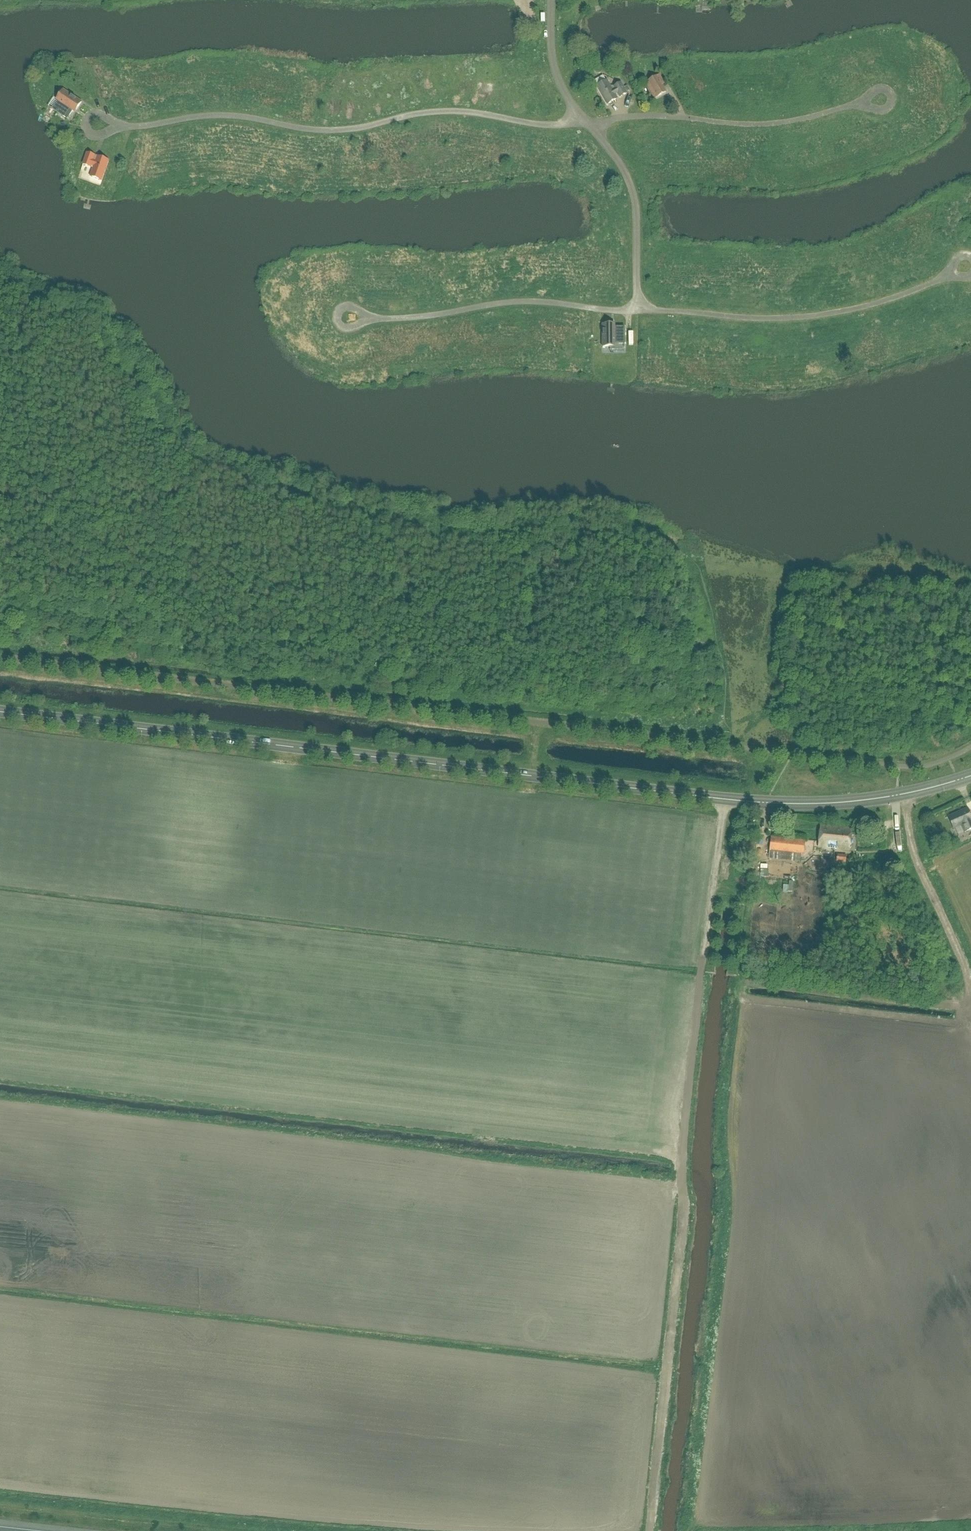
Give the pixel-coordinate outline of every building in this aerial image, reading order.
[(649,84),(647,85),(655,99),(666,93),(662,86),(664,84),(659,76),(648,82),(649,84)] [(116,79),(110,81),(113,92),(119,90),(116,79)] [(607,81),(597,87),(607,105),(617,99),(616,97),(619,96),(620,98),(627,94),(621,83),(614,87),(615,89),(613,91),(607,81)] [(73,111),(75,113),(82,103),(64,91),(57,101),(59,102),(54,111),(68,120),(73,111)] [(87,154),(83,165),(91,168),(92,165),(95,166),(91,177),(102,181),(109,161),(98,157),(96,162),(93,161),(95,156),(87,154)] [(603,347),(612,347),(615,347),(615,345),(625,345),(625,328),(615,328),(615,325),(603,325),(603,347)] [(967,808),(948,817),(954,830),(962,827),(965,833),(970,830),(970,816),(967,808)] [(852,829),(821,826),(819,848),(850,851),(852,829)] [(805,841),(772,838),(769,860),(800,863),(801,854),(804,854),(805,841)]
